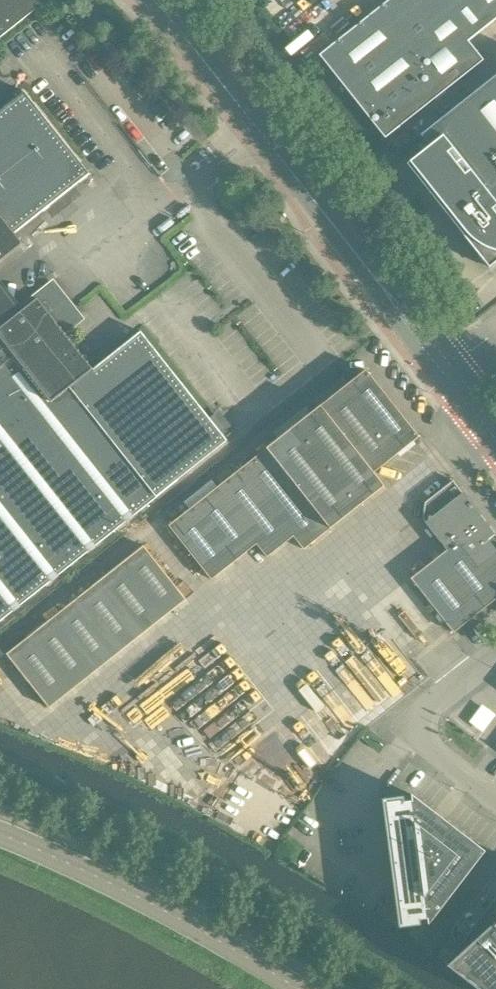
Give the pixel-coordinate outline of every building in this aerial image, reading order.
[(45,2),(44,0),(0,0),(0,38),(45,2)] [(320,55),(385,137),(482,61),(468,42),(495,20),(495,0),(390,0),(320,55)] [(420,135),(429,147),(407,164),(489,268),(495,263),(495,75),(420,135)] [(23,245),(14,234),(52,204),(67,193),(67,192),(89,174),(24,92),(0,111),(0,263),(23,245)] [(177,481),(227,441),(141,332),(93,369),(65,334),(68,332),(50,309),(59,302),(47,287),(35,297),(21,307),(0,281),(0,621),(177,481)] [(303,550),(384,487),(373,473),(419,438),(365,371),(168,526),(211,580),(256,545),(267,558),(293,537),(303,550)] [(411,579),(453,633),(495,599),(495,536),(452,480),(424,503),(422,520),(446,551),(411,579)] [(6,655),(49,709),(186,600),(143,546),(6,655)] [(381,799),(398,928),(420,926),(420,920),(427,919),(428,926),(485,851),(411,794),(412,801),(404,802),(404,796),(381,799)] [(436,956),(448,965),(447,966),(477,988),(495,988),(495,879),(436,956)]
